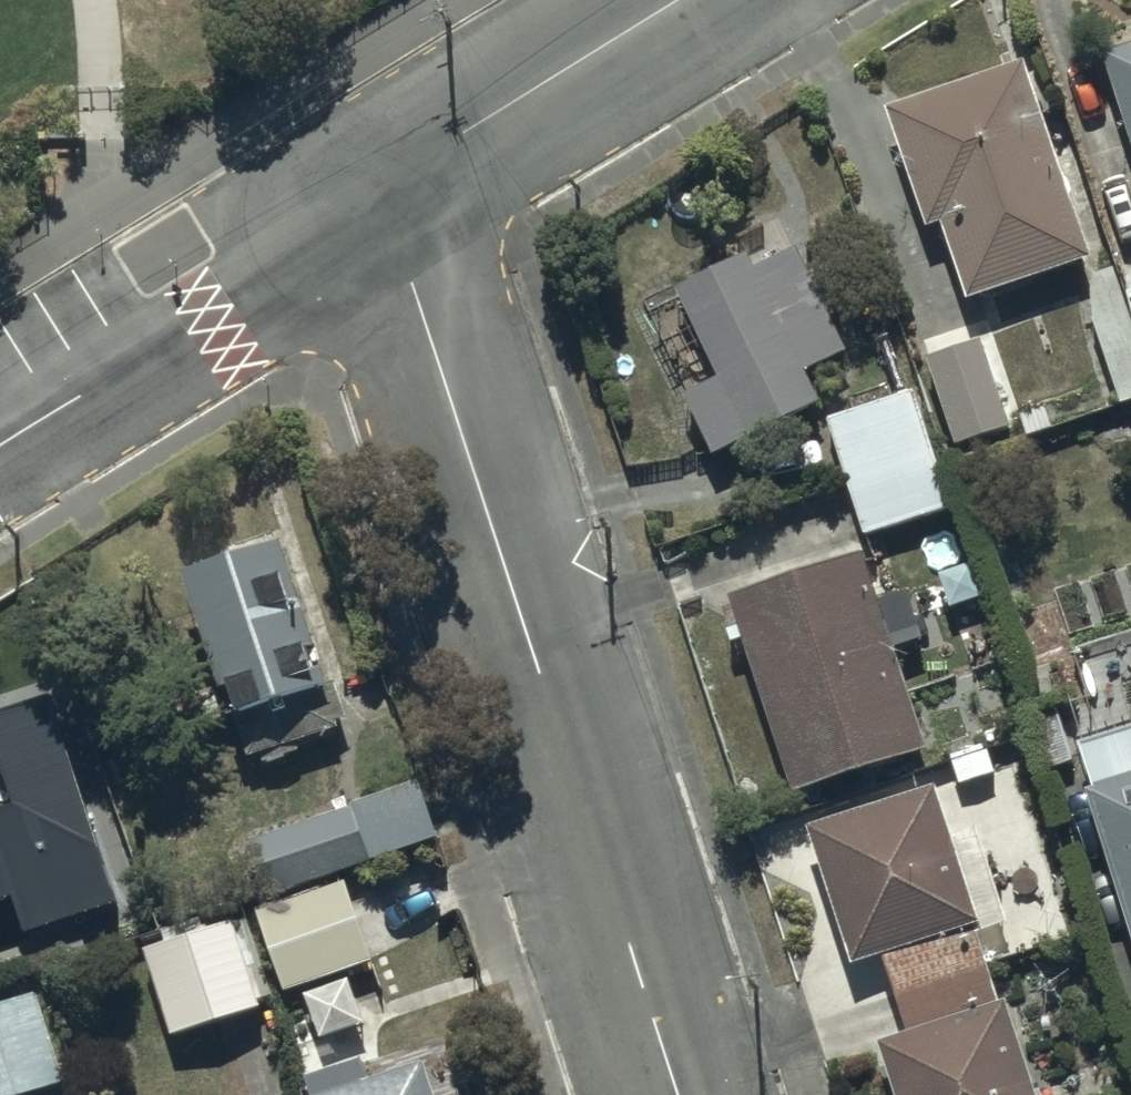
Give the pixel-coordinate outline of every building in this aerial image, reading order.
[(1116,53),(1130,104),(1130,39),(1114,44),(1116,53)] [(1038,50),(895,96),(934,221),(952,215),(976,288),(1101,249),(1038,50)] [(686,276),(689,283),(727,369),(691,385),(718,445),(826,397),(811,362),(858,341),(812,236),(759,259),(754,247),(686,276)] [(1123,268),(1087,280),(1126,392),(1130,391),(1130,291),(1123,268)] [(989,330),(925,350),(953,440),(1017,421),(989,330)] [(922,384),(834,410),(869,529),(956,504),(922,384)] [(299,527),(190,560),(251,754),(262,750),(265,759),(308,745),(305,735),(360,717),(299,527)] [(869,543),(736,589),(802,787),(932,744),(901,650),(933,639),(915,585),(886,595),(869,543)] [(51,682),(0,699),(0,729),(20,792),(0,798),(0,882),(9,879),(23,922),(119,891),(51,682)] [(1085,739),(1130,881),(1130,724),(1085,739)] [(426,772),(247,833),(266,888),(445,827),(426,772)] [(940,813),(817,854),(863,988),(892,978),(985,946),(940,813)] [(307,888),(310,900),(263,915),(285,985),(377,956),(351,874),(307,888)] [(234,913),(151,940),(179,1029),(262,1003),(234,913)] [(985,946),(892,978),(919,1062),(1012,1031),(985,946)] [(0,995),(0,1094),(25,1094),(71,1082),(43,983),(0,995)] [(889,1072),(897,1094),(1034,1094),(1012,1031),(919,1062),(889,1072)] [(354,1078),(340,1032),(307,1042),(314,1065),(308,1067),(315,1090),(310,1092),(311,1094),(445,1094),(431,1054),(354,1078)]
